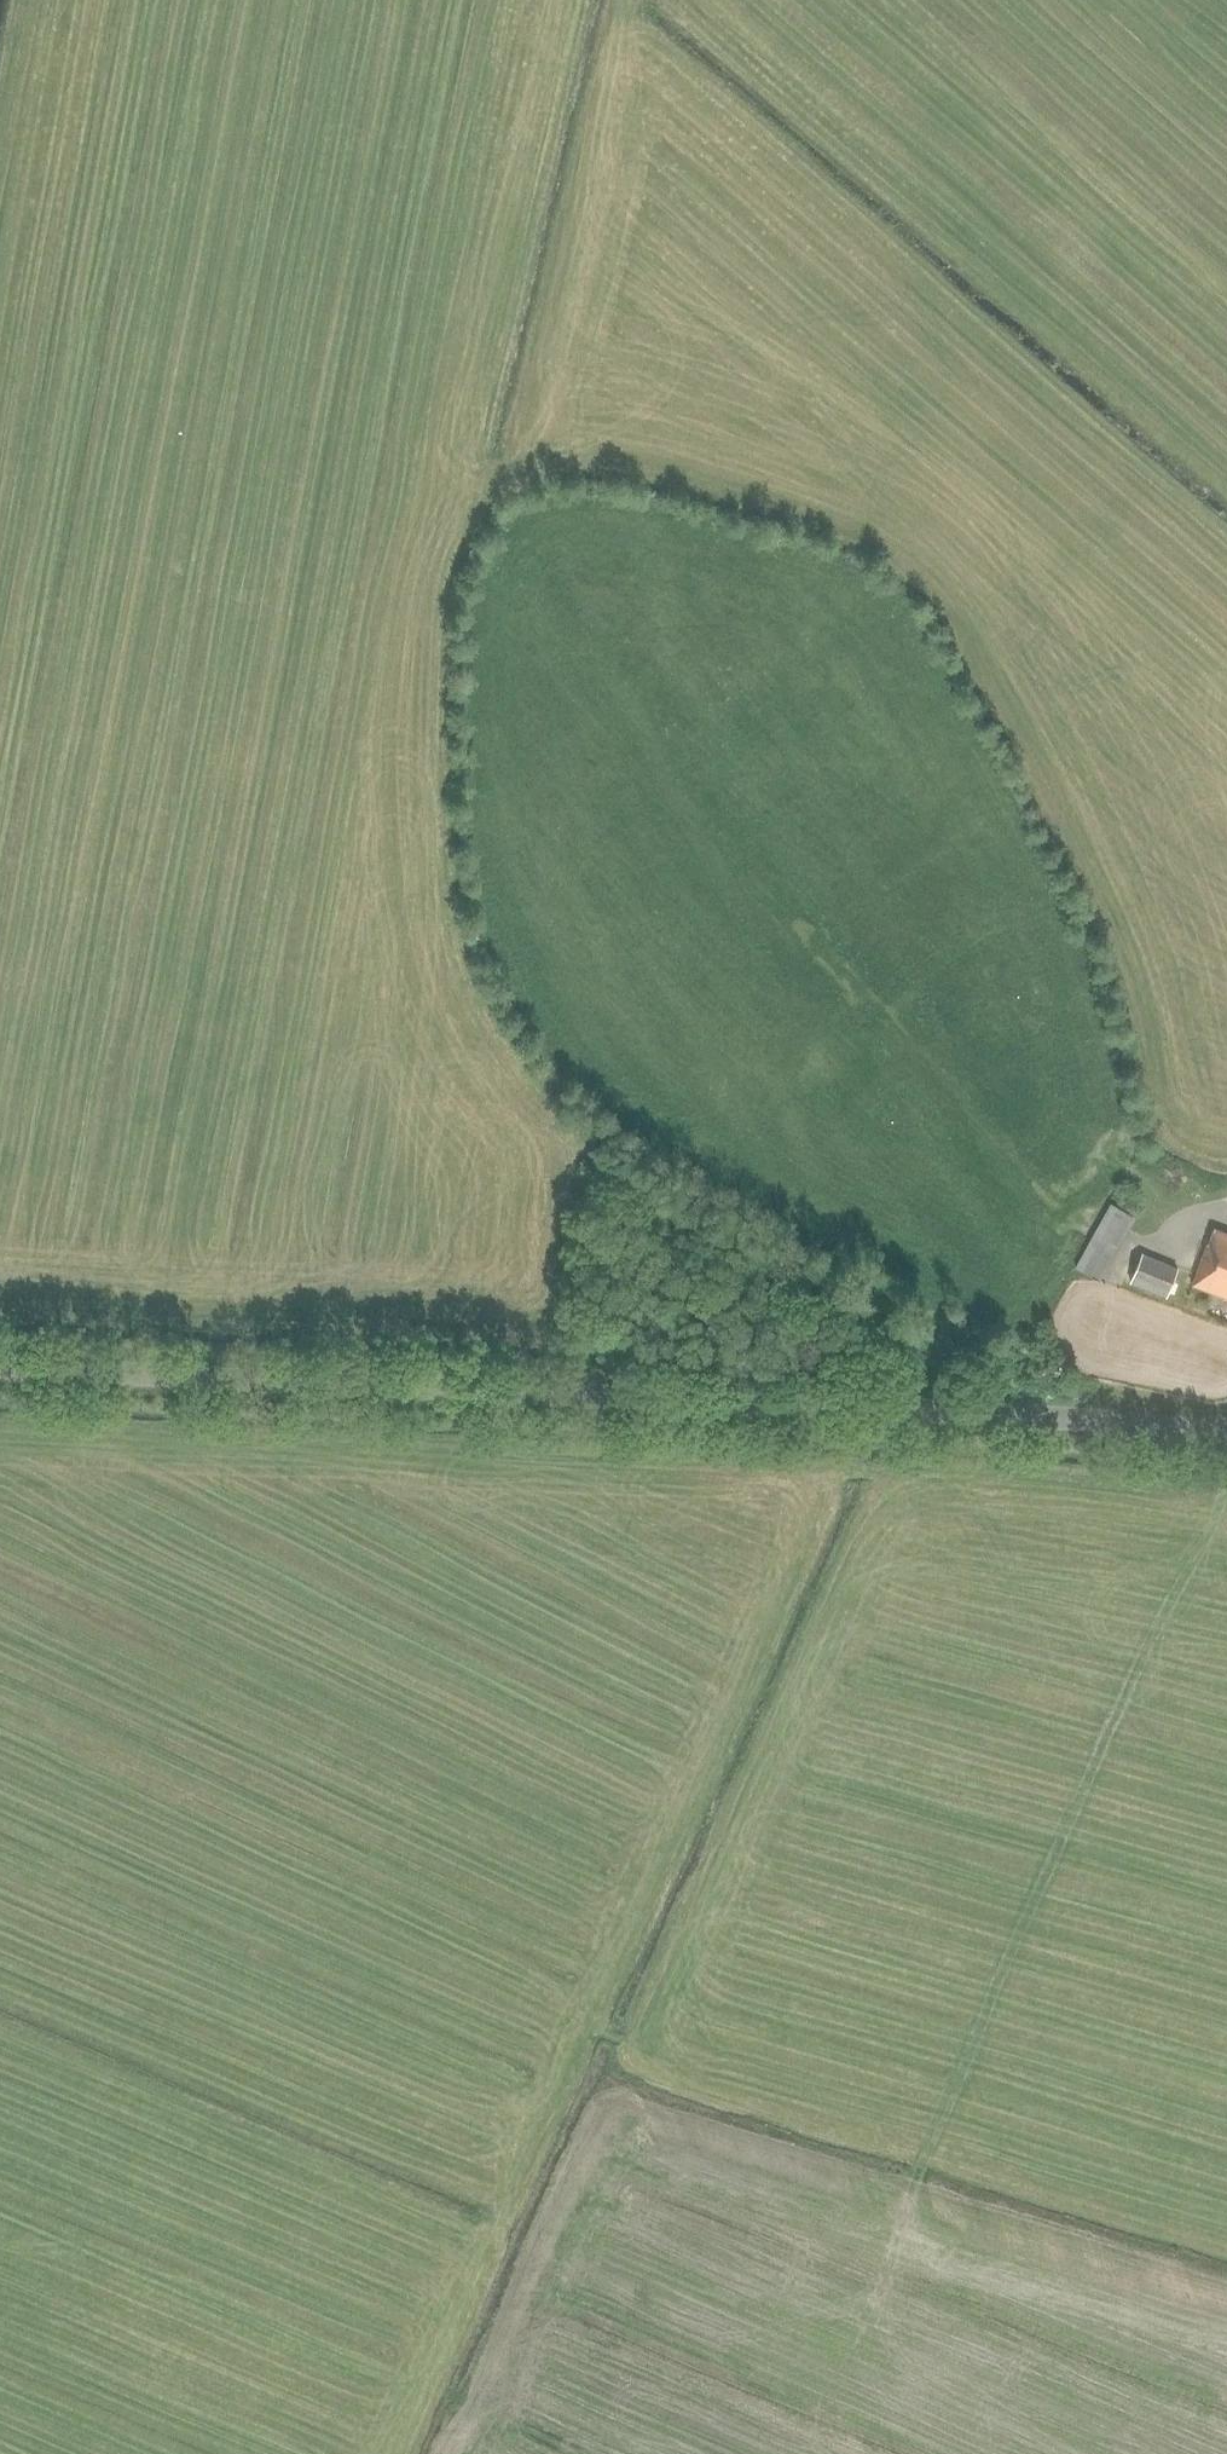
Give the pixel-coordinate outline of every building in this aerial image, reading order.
[(1215,1228),(1210,1244),(1208,1244),(1194,1284),(1226,1296),(1226,1233),(1215,1228)] [(1085,1245),(1084,1264),(1103,1265),(1104,1245),(1085,1245)] [(1143,1254),(1133,1280),(1159,1290),(1158,1291),(1168,1295),(1179,1268),(1143,1254)]
